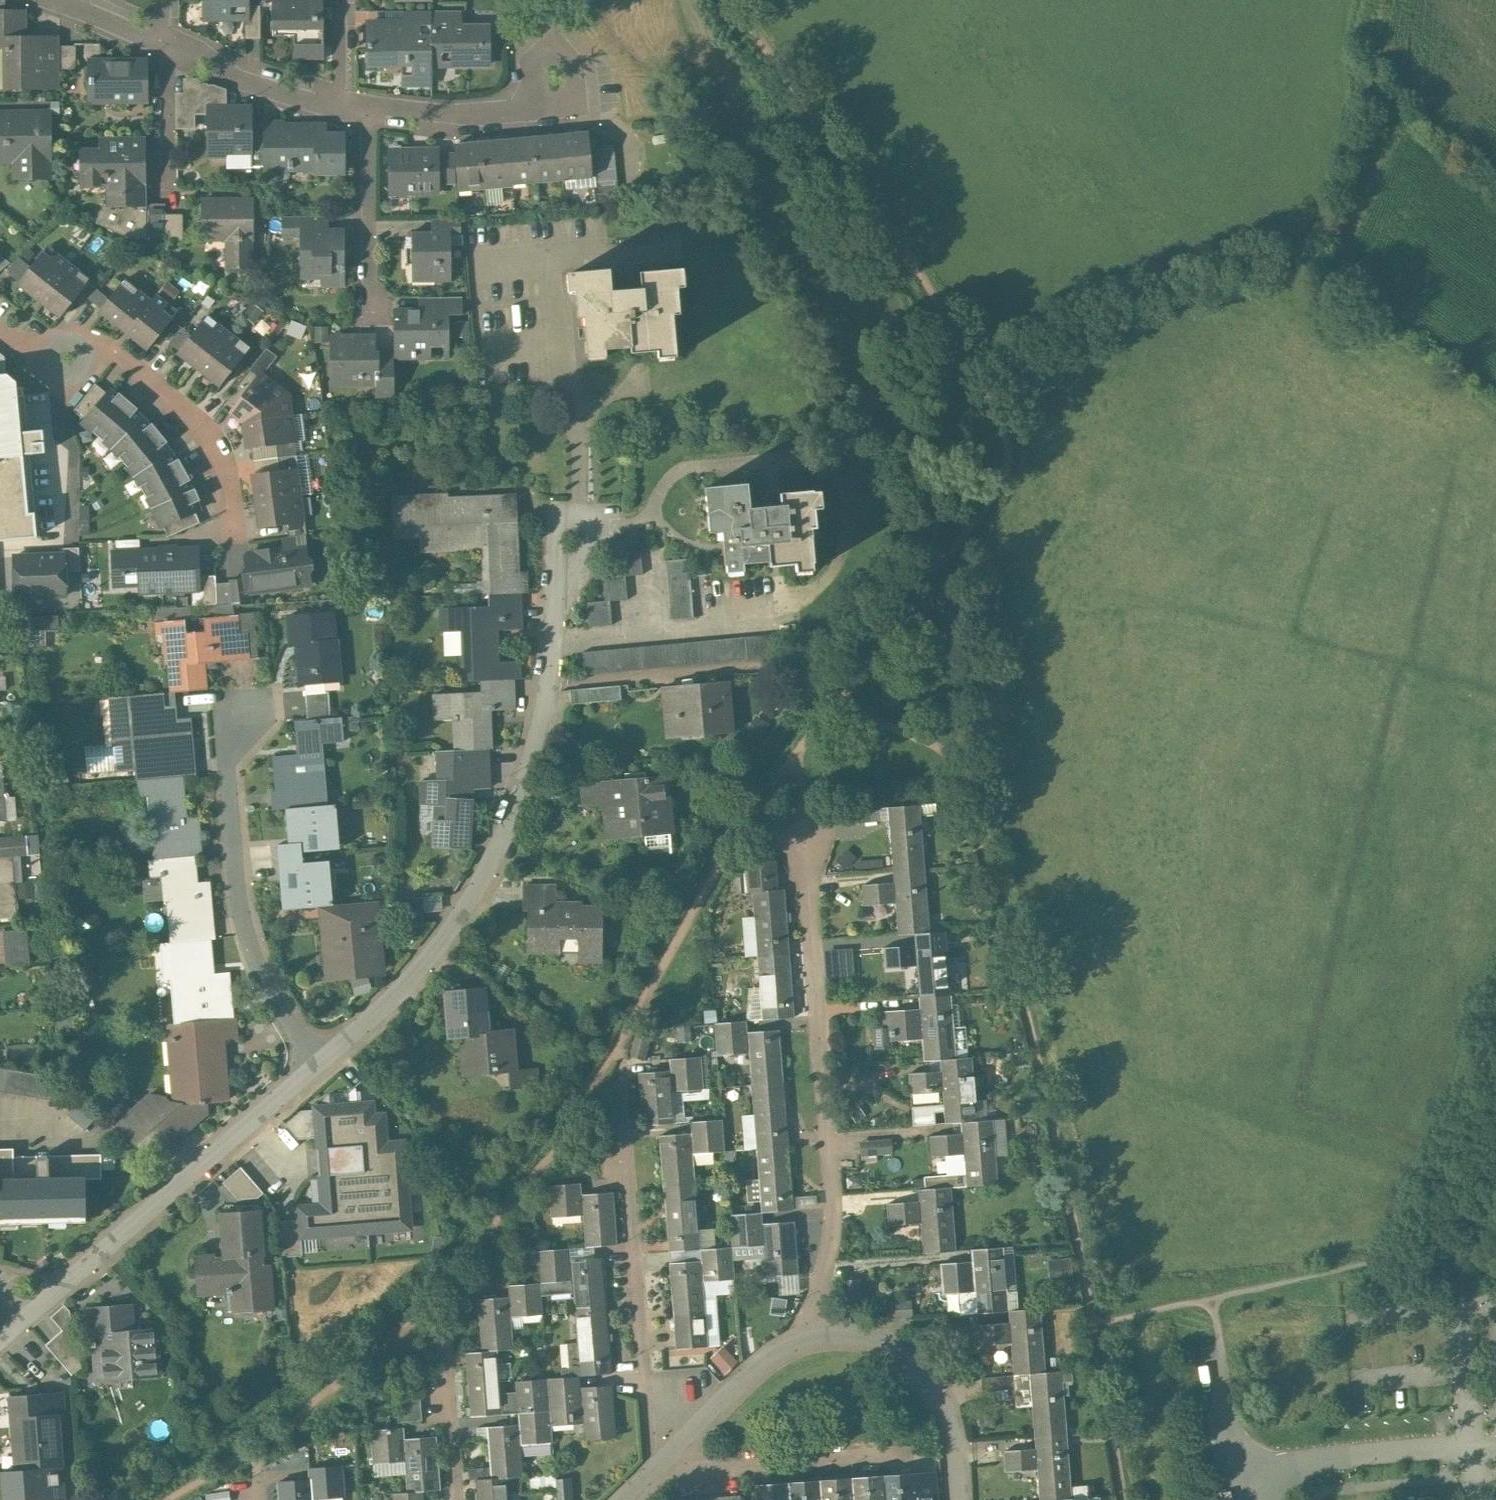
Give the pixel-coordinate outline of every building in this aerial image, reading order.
[(5,10),(5,0),(0,0),(0,49),(6,49),(6,90),(60,90),(59,47),(59,37),(41,37),(41,40),(23,41),(22,33),(27,33),(27,10),(5,10)] [(205,14),(232,13),(232,7),(246,8),(246,6),(249,6),(249,0),(205,0),(205,14)] [(323,0),(272,0),(273,30),(294,29),(295,45),(323,44),(323,0)] [(261,39),(260,6),(249,6),(246,6),(246,8),(247,39),(261,39)] [(431,13),(431,11),(405,12),(405,24),(420,24),(420,26),(431,25),(431,13)] [(460,13),(431,13),(431,25),(432,28),(460,28),(460,13)] [(405,24),(368,25),(369,64),(405,64),(406,83),(432,83),(432,65),(432,37),(420,38),(420,26),(420,24),(405,24)] [(488,28),(462,28),(460,28),(432,28),(432,37),(432,65),(489,64),(488,28)] [(323,44),(295,45),(295,59),(324,58),(323,44)] [(75,70),(75,46),(59,47),(60,70),(75,70)] [(143,62),(92,63),(92,79),(90,79),(90,85),(92,85),(92,94),(112,94),(112,101),(144,100),(143,62)] [(196,81),(185,81),(186,95),(176,95),(176,128),(193,128),(193,113),(210,113),(210,112),(227,112),(226,91),(214,87),(200,87),(200,84),(196,81)] [(227,112),(210,112),(210,113),(210,152),(227,152),(252,152),(252,151),(252,124),(252,112),(227,112)] [(0,115),(0,160),(16,160),(16,177),(49,177),(48,114),(0,115)] [(283,122),(264,122),(264,151),(265,164),(284,164),(283,126),(283,125),(283,122)] [(264,151),(264,124),(252,124),(252,151),(264,151)] [(326,131),(302,131),(302,126),(283,126),(284,164),(289,164),(289,170),(314,169),(314,175),(344,174),(344,135),(326,135),(326,131)] [(589,133),(561,135),(565,180),(593,178),(590,147),(589,133)] [(561,135),(535,138),(539,182),(565,180),(561,135)] [(144,150),(144,137),(100,138),(101,150),(144,150)] [(508,143),(483,145),(483,143),(454,145),(458,190),(486,187),(486,189),(514,186),(513,184),(539,182),(535,138),(508,140),(508,143)] [(614,145),(590,147),(593,178),(596,207),(620,205),(614,145)] [(101,150),(81,150),(81,187),(107,187),(107,205),(107,206),(145,206),(145,205),(145,204),(145,174),(145,164),(144,164),(144,150),(101,150)] [(265,164),(264,151),(252,151),(252,152),(253,167),(265,167),(265,164)] [(423,151),(422,154),(392,154),(392,197),(394,197),(394,193),(437,193),(437,184),(437,154),(437,151),(423,151)] [(252,152),(227,152),(227,169),(253,169),(253,167),(252,152)] [(455,184),(455,154),(437,154),(437,184),(455,184)] [(252,200),(201,201),(202,241),(229,240),(230,269),(252,268),(251,240),(253,240),(252,200)] [(165,216),(165,204),(145,204),(145,205),(145,206),(145,237),(147,237),(165,237),(165,216)] [(145,206),(107,206),(107,205),(105,205),(97,223),(134,239),(147,239),(147,237),(145,237),(145,206)] [(184,241),(183,215),(165,216),(165,237),(165,242),(184,241)] [(328,231),(328,217),(283,217),(283,237),(302,236),(302,273),(322,273),(322,286),(344,286),(344,272),(346,272),(346,266),(344,266),(343,230),(328,231)] [(461,236),(461,220),(439,220),(439,232),(450,232),(451,237),(461,236)] [(439,232),(412,233),(412,256),(417,256),(417,273),(435,273),(435,283),(451,283),(451,237),(450,232),(439,232)] [(45,250),(20,282),(37,295),(35,298),(35,299),(38,296),(41,298),(66,267),(45,250)] [(10,263),(0,255),(0,272),(10,263)] [(66,267),(41,298),(38,296),(35,299),(43,304),(45,301),(63,315),(88,283),(66,267)] [(641,289),(612,292),(610,270),(574,273),(574,274),(567,275),(568,293),(576,292),(578,318),(585,317),(588,352),(589,352),(590,360),(606,358),(606,350),(631,348),(631,353),(658,351),(659,359),(676,357),(675,349),(676,349),(673,315),(679,315),(676,288),(684,287),(683,271),(675,271),(675,270),(640,273),(641,289)] [(149,304),(122,283),(102,309),(125,327),(123,330),(130,336),(132,333),(128,330),(149,304)] [(462,298),(419,298),(419,310),(448,310),(448,315),(462,315),(462,298)] [(149,304),(128,330),(132,333),(130,336),(131,337),(133,334),(150,347),(175,316),(153,299),(149,304)] [(419,310),(394,310),(394,355),(394,359),(398,359),(398,351),(413,351),(413,358),(430,358),(430,346),(446,346),(446,358),(448,358),(448,315),(448,310),(419,310)] [(205,319),(180,351),(197,364),(195,367),(199,370),(226,336),(205,319)] [(469,336),(470,321),(458,320),(458,336),(469,336)] [(226,336),(199,370),(203,374),(205,371),(222,384),(247,352),(226,336)] [(375,355),(374,338),(332,339),(333,374),(358,373),(359,382),(376,382),(377,402),(395,401),(394,359),(394,355),(375,355)] [(267,349),(249,371),(259,378),(260,379),(277,357),(267,349)] [(37,538),(29,454),(44,452),(42,430),(29,432),(27,432),(24,387),(18,387),(18,383),(8,374),(6,374),(5,357),(0,353),(0,542),(37,538)] [(259,378),(234,409),(248,419),(248,422),(287,417),(285,398),(260,379),(259,378)] [(95,384),(74,411),(85,421),(107,394),(95,384)] [(85,421),(83,423),(98,437),(129,401),(119,393),(117,396),(110,391),(107,394),(85,421)] [(138,409),(129,401),(98,437),(112,449),(143,418),(135,412),(138,409)] [(306,439),(305,413),(298,413),(298,439),(306,439)] [(287,417),(248,422),(252,449),(276,446),(295,443),(295,442),(291,442),(287,417)] [(143,418),(112,449),(124,463),(160,433),(152,423),(149,426),(143,418)] [(160,433),(124,463),(135,477),(171,452),(165,445),(168,442),(160,433)] [(295,443),(276,446),(278,458),(296,456),(297,456),(295,443)] [(171,452),(135,477),(144,492),(185,470),(179,459),(175,461),(171,452)] [(296,456),(278,458),(280,470),(294,469),(294,470),(298,469),(296,456)] [(280,470),(255,474),(259,501),(301,495),(298,469),(294,470),(294,469),(280,470)] [(185,470),(144,492),(152,508),(191,490),(187,482),(191,481),(185,470)] [(781,504),(750,507),(748,483),(705,488),(710,533),(722,531),(726,566),(727,566),(728,574),(745,571),(745,564),(769,561),(770,566),(795,563),(796,571),(813,569),(812,561),(815,561),(812,527),(817,526),(815,507),(822,506),(820,490),(813,490),(813,489),(779,492),(781,504)] [(191,490),(152,508),(161,527),(164,526),(195,512),(200,510),(197,502),(200,501),(195,489),(191,490)] [(301,495),(259,501),(262,528),(287,525),(301,523),(301,522),(305,521),(301,495)] [(517,497),(434,500),(434,495),(394,497),(394,495),(391,495),(392,498),(408,498),(408,511),(399,511),(400,535),(420,534),(421,549),(438,548),(437,542),(489,540),(492,594),(520,593),(526,593),(525,572),(518,572),(516,521),(518,521),(517,497)] [(195,512),(164,526),(167,533),(167,538),(200,523),(195,512)] [(301,523),(287,525),(288,537),(307,535),(305,521),(301,522),(301,523)] [(305,547),(249,555),(246,559),(248,572),(244,577),(245,581),(246,592),(248,592),(303,585),(302,575),(307,574),(311,569),(310,562),(306,558),(305,547)] [(79,548),(63,549),(63,555),(65,555),(65,572),(80,572),(79,548)] [(197,549),(113,553),(114,586),(140,585),(140,593),(192,591),(199,590),(198,576),(197,549)] [(605,602),(588,603),(590,628),(612,626),(610,602),(628,601),(626,578),(643,576),(641,551),(618,553),(620,577),(604,578),(605,602)] [(63,555),(14,557),(16,598),(66,596),(65,572),(65,555),(63,555)] [(689,559),(666,561),(671,621),(694,619),(689,559)] [(216,576),(198,576),(199,590),(192,591),(192,606),(217,606),(216,584),(216,576)] [(245,581),(229,583),(232,604),(232,605),(249,604),(248,592),(246,592),(245,581)] [(216,584),(217,606),(232,604),(229,583),(216,584)] [(490,608),(441,610),(442,632),(477,630),(478,645),(464,646),(465,669),(498,668),(497,630),(522,629),(520,593),(492,594),(489,594),(490,608)] [(48,629),(62,629),(61,613),(36,614),(37,645),(48,645),(48,629)] [(333,613),(289,617),(292,646),(297,645),(301,685),(325,682),(324,673),(339,672),(336,643),(338,643),(338,640),(335,640),(333,613)] [(206,631),(187,633),(186,620),(172,621),(173,633),(164,634),(166,664),(170,664),(172,692),(207,689),(205,663),(251,660),(249,633),(240,634),(239,616),(206,618),(206,631)] [(700,642),(583,652),(585,675),(702,664),(700,642)] [(481,693),(434,694),(434,718),(453,718),(454,751),(488,750),(492,750),(491,723),(486,723),(486,711),(515,710),(514,679),(481,681),(481,693)] [(728,682),(664,688),(666,716),(677,715),(677,718),(680,717),(680,721),(681,721),(682,736),(703,734),(733,732),(733,731),(730,731),(725,683),(729,683),(728,682)] [(620,686),(588,689),(589,703),(621,700),(620,686)] [(588,689),(570,690),(572,704),(589,703),(588,689)] [(329,692),(306,694),(308,721),(331,719),(329,692)] [(188,719),(163,722),(162,711),(164,711),(162,693),(110,698),(111,716),(120,715),(123,738),(132,737),(135,780),(149,779),(181,776),(194,775),(188,719)] [(308,721),(295,722),(298,756),(274,758),(276,792),(271,792),(272,810),(328,806),(323,744),(344,742),(342,718),(331,719),(308,721)] [(454,751),(437,752),(438,782),(420,783),(421,803),(435,804),(433,846),(469,848),(472,800),(468,800),(468,787),(489,787),(488,750),(454,751)] [(669,775),(645,777),(646,778),(625,780),(625,779),(575,784),(578,806),(606,803),(608,822),(641,819),(641,822),(643,821),(645,835),(671,832),(675,832),(675,830),(672,831),(667,776),(669,776),(669,775)] [(181,776),(149,779),(151,795),(148,796),(154,860),(194,857),(201,856),(198,819),(185,820),(181,776)] [(921,805),(889,808),(894,871),(926,869),(921,805)] [(285,811),(288,846),(303,845),(303,855),(341,852),(338,808),(285,811)] [(671,832),(646,835),(647,847),(672,845),(671,832)] [(282,911),(332,908),(330,863),(304,864),(303,855),(303,845),(288,846),(279,846),(282,911)] [(0,856),(0,884),(15,882),(13,852),(0,856)] [(154,860),(149,860),(150,876),(162,875),(164,901),(168,901),(172,943),(210,939),(214,939),(210,883),(195,884),(194,870),(196,870),(194,857),(154,860)] [(776,861),(744,863),(745,873),(736,874),(737,894),(752,893),(752,892),(778,890),(776,861)] [(926,869),(894,871),(895,882),(863,884),(864,905),(897,903),(899,935),(915,934),(931,932),(926,869)] [(0,884),(0,919),(18,918),(15,882),(0,884)] [(579,909),(579,912),(570,913),(570,910),(556,910),(556,887),(524,887),(524,911),(528,910),(529,948),(560,948),(560,944),(576,944),(576,948),(580,947),(580,960),(603,959),(601,909),(579,909)] [(778,890),(752,892),(752,893),(757,956),(789,954),(784,890),(778,890)] [(376,902),(335,905),(339,953),(327,954),(329,976),(378,972),(376,939),(379,938),(376,902)] [(97,918),(86,914),(78,922),(81,934),(91,938),(101,929),(97,918)] [(26,930),(3,931),(6,967),(30,965),(26,930)] [(931,932),(915,934),(916,945),(885,947),(886,968),(918,965),(920,997),(952,995),(947,931),(931,932)] [(172,943),(161,944),(163,967),(171,967),(176,1024),(179,1023),(233,1019),(229,973),(213,974),(210,939),(172,943)] [(789,954),(757,956),(762,1020),(794,1017),(789,954)] [(485,989),(449,992),(453,1038),(462,1038),(464,1069),(494,1068),(494,1073),(517,1072),(517,1070),(513,1031),(489,1033),(485,989)] [(952,995),(920,997),(921,1008),(889,1011),(891,1032),(923,1029),(923,1038),(925,1061),(941,1060),(957,1058),(952,995)] [(889,1011),(880,1011),(881,1028),(874,1028),(875,1042),(923,1038),(923,1029),(891,1032),(889,1011)] [(233,1019),(179,1023),(180,1038),(170,1039),(173,1074),(185,1073),(187,1098),(175,1109),(167,1099),(151,1096),(140,1106),(147,1113),(123,1134),(152,1160),(207,1111),(206,1102),(227,1100),(224,1059),(212,1060),(211,1040),(237,1038),(235,1018),(233,1019)] [(747,1021),(715,1024),(717,1056),(750,1053),(752,1085),(785,1082),(780,1030),(748,1032),(747,1021)] [(651,1029),(637,1030),(630,1057),(644,1061),(652,1033),(651,1029)] [(671,1071),(639,1074),(643,1126),(675,1123),(672,1091),(704,1089),(701,1057),(670,1059),(671,1071)] [(957,1058),(941,1060),(942,1071),(909,1074),(911,1094),(942,1092),(944,1104),(944,1112),(945,1123),(961,1122),(979,1120),(974,1057),(957,1058)] [(537,1069),(517,1070),(517,1072),(525,1071),(526,1087),(538,1086),(537,1069)] [(60,1078),(7,1070),(2,1093),(61,1103),(62,1103),(73,1090),(60,1078)] [(785,1082),(752,1085),(757,1148),(790,1146),(785,1082)] [(73,1090),(62,1103),(61,1103),(60,1104),(70,1113),(83,1099),(73,1090)] [(100,1113),(83,1099),(70,1113),(67,1116),(85,1131),(100,1113)] [(386,1143),(384,1115),(373,1116),(372,1103),(315,1108),(315,1109),(317,1138),(318,1149),(317,1149),(319,1175),(320,1175),(322,1205),(298,1207),(299,1220),(300,1236),(301,1236),(410,1228),(404,1142),(386,1143)] [(944,1112),(944,1104),(911,1107),(913,1126),(935,1124),(935,1112),(944,1112)] [(298,1139),(317,1138),(315,1109),(301,1110),(285,1124),(298,1139)] [(692,1134),(660,1136),(664,1188),(696,1186),(694,1154),(725,1151),(722,1119),(691,1122),(692,1134)] [(979,1120),(961,1122),(962,1133),(931,1136),(932,1156),(965,1154),(968,1186),(1000,1183),(994,1119),(979,1120)] [(895,1153),(894,1141),(863,1143),(864,1155),(895,1153)] [(790,1146),(757,1148),(762,1213),(795,1210),(790,1146)] [(14,1149),(0,1149),(0,1180),(15,1180),(14,1157),(14,1149)] [(14,1157),(15,1180),(0,1180),(0,1224),(87,1222),(85,1180),(102,1179),(102,1154),(14,1157)] [(244,1164),(224,1181),(244,1204),(264,1188),(244,1164)] [(614,1193),(580,1195),(580,1184),(548,1187),(551,1218),(582,1216),(585,1247),(618,1245),(614,1193)] [(696,1186),(664,1188),(669,1252),(701,1249),(696,1186)] [(952,1187),(920,1190),(921,1201),(888,1204),(890,1225),(923,1222),(925,1253),(957,1251),(952,1187)] [(259,1210),(221,1213),(224,1258),(214,1259),(214,1255),(194,1257),(196,1295),(198,1295),(198,1294),(226,1291),(226,1293),(232,1292),(232,1291),(241,1290),(242,1312),(269,1309),(270,1311),(272,1311),(268,1265),(258,1266),(258,1256),(263,1255),(259,1210)] [(795,1223),(763,1225),(762,1213),(730,1215),(732,1247),(765,1244),(767,1276),(799,1274),(795,1223)] [(300,1236),(299,1220),(281,1221),(284,1257),(303,1255),(301,1236),(300,1236)] [(702,1262),(670,1264),(674,1316),(706,1314),(703,1282),(735,1280),(732,1247),(701,1249),(702,1262)] [(1005,1247),(973,1250),(974,1262),(942,1264),(943,1284),(975,1282),(977,1313),(1010,1310),(1008,1291),(1005,1247)] [(603,1258),(570,1260),(569,1249),(538,1251),(540,1283),(572,1280),(575,1312),(607,1310),(603,1258)] [(861,1279),(845,1280),(847,1304),(863,1303),(861,1279)] [(943,1284),(943,1289),(949,1294),(960,1293),(962,1314),(977,1313),(975,1282),(943,1284)] [(510,1297),(477,1300),(482,1352),(498,1351),(514,1349),(511,1317),(543,1315),(540,1283),(509,1286),(510,1297)] [(1017,1291),(1008,1291),(1010,1310),(1019,1310),(1017,1291)] [(131,1303),(89,1307),(92,1341),(90,1341),(91,1347),(95,1346),(97,1363),(128,1360),(130,1379),(161,1376),(160,1375),(157,1375),(153,1329),(157,1329),(157,1327),(133,1329),(131,1303)] [(62,1330),(46,1345),(72,1376),(86,1374),(82,1347),(75,1348),(70,1311),(65,1305),(51,1317),(62,1330)] [(1019,1310),(1010,1310),(1011,1322),(978,1325),(980,1345),(1012,1342),(1015,1374),(1031,1373),(1047,1372),(1042,1308),(1019,1310)] [(607,1310),(575,1312),(579,1376),(612,1373),(607,1310)] [(706,1314),(674,1316),(676,1349),(708,1347),(706,1314)] [(727,1372),(740,1361),(726,1345),(713,1356),(727,1372)] [(501,1395),(498,1351),(482,1352),(466,1353),(471,1417),(503,1414),(501,1395)] [(1047,1372),(1031,1373),(1035,1437),(1068,1434),(1063,1370),(1047,1372)] [(1015,1374),(983,1376),(984,1390),(1016,1387),(1015,1374)] [(579,1376),(548,1378),(550,1411),(552,1425),(583,1423),(585,1440),(618,1437),(614,1385),(580,1388),(579,1376)] [(548,1378),(527,1380),(528,1393),(501,1395),(503,1414),(518,1413),(550,1411),(548,1378)] [(64,1392),(9,1396),(14,1450),(30,1449),(32,1469),(63,1466),(63,1464),(60,1464),(56,1416),(66,1416),(64,1392)] [(421,1397),(397,1399),(398,1423),(423,1422),(421,1397)] [(519,1424),(487,1427),(491,1479),(519,1477),(523,1477),(521,1445),(553,1442),(552,1425),(550,1411),(518,1413),(519,1424)] [(436,1438),(404,1440),(403,1429),(371,1431),(374,1463),(406,1460),(408,1492),(424,1491),(440,1490),(436,1438)] [(1035,1437),(1036,1449),(1004,1451),(1005,1471),(1038,1469),(1040,1499),(1051,1499),(1057,1499),(1073,1498),(1068,1434),(1035,1437)] [(63,1466),(32,1469),(0,1471),(0,1493),(2,1493),(3,1499),(66,1499),(63,1466)] [(310,1469),(311,1481),(279,1484),(281,1499),(322,1499),(344,1498),(341,1466),(310,1469)] [(915,1473),(917,1499),(937,1499),(935,1471),(915,1473)] [(884,1478),(886,1499),(917,1499),(915,1473),(900,1474),(901,1477),(884,1478)] [(852,1480),(854,1499),(886,1499),(884,1478),(884,1476),(867,1477),(867,1479),(852,1480)] [(491,1479),(485,1479),(486,1486),(476,1486),(477,1499),(510,1499),(509,1491),(520,1490),(519,1477),(491,1479)] [(556,1479),(557,1499),(573,1499),(571,1478),(556,1479)] [(820,1483),(821,1499),(854,1499),(852,1480),(852,1478),(836,1479),(836,1481),(820,1483)] [(804,1482),(804,1484),(788,1485),(789,1499),(821,1499),(820,1483),(820,1480),(804,1482)] [(773,1484),(773,1486),(758,1487),(758,1485),(756,1485),(757,1499),(789,1499),(788,1485),(788,1483),(773,1484)] [(392,1493),(393,1499),(425,1499),(424,1491),(408,1492),(392,1493)]
